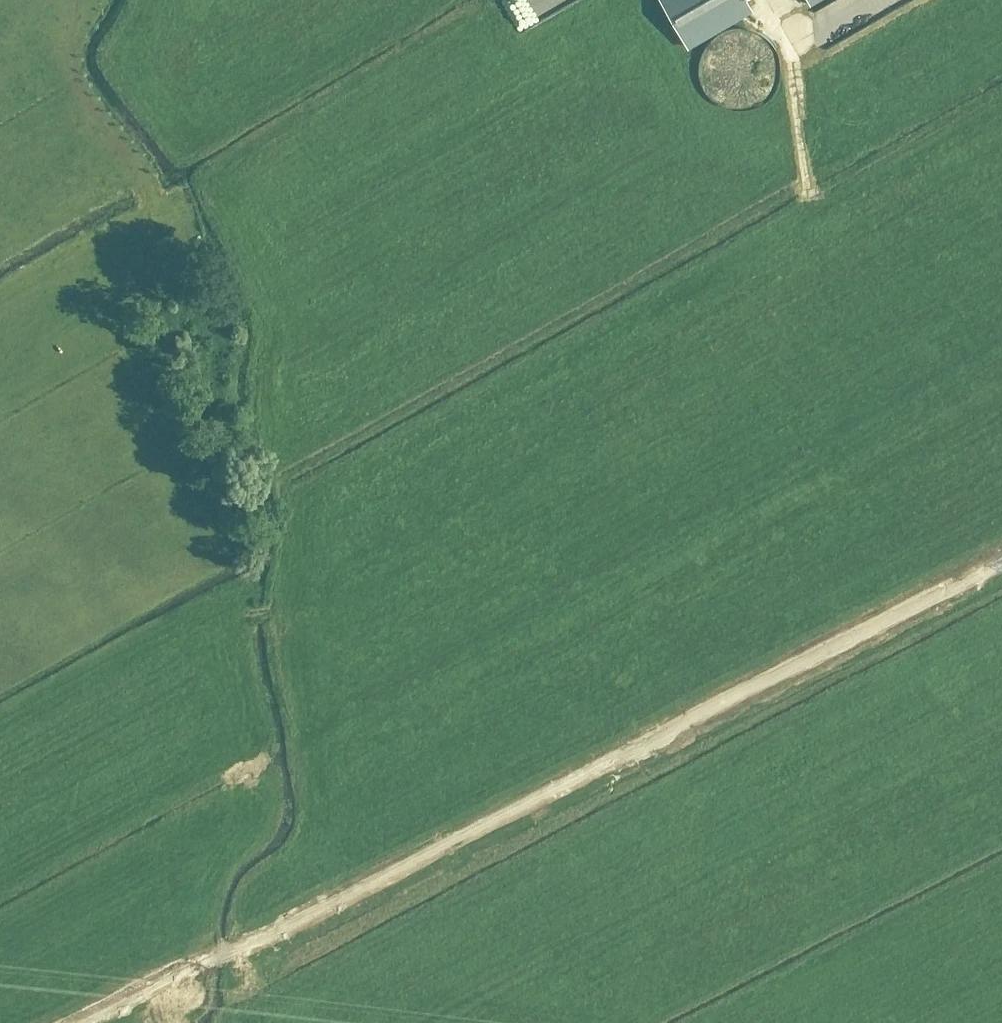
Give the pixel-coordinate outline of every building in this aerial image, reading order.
[(518,35),(558,18),(550,0),(508,0),(504,2),(518,35)] [(687,48),(750,11),(744,0),(659,0),(687,48)] [(905,0),(851,0),(862,21),(905,0)]
